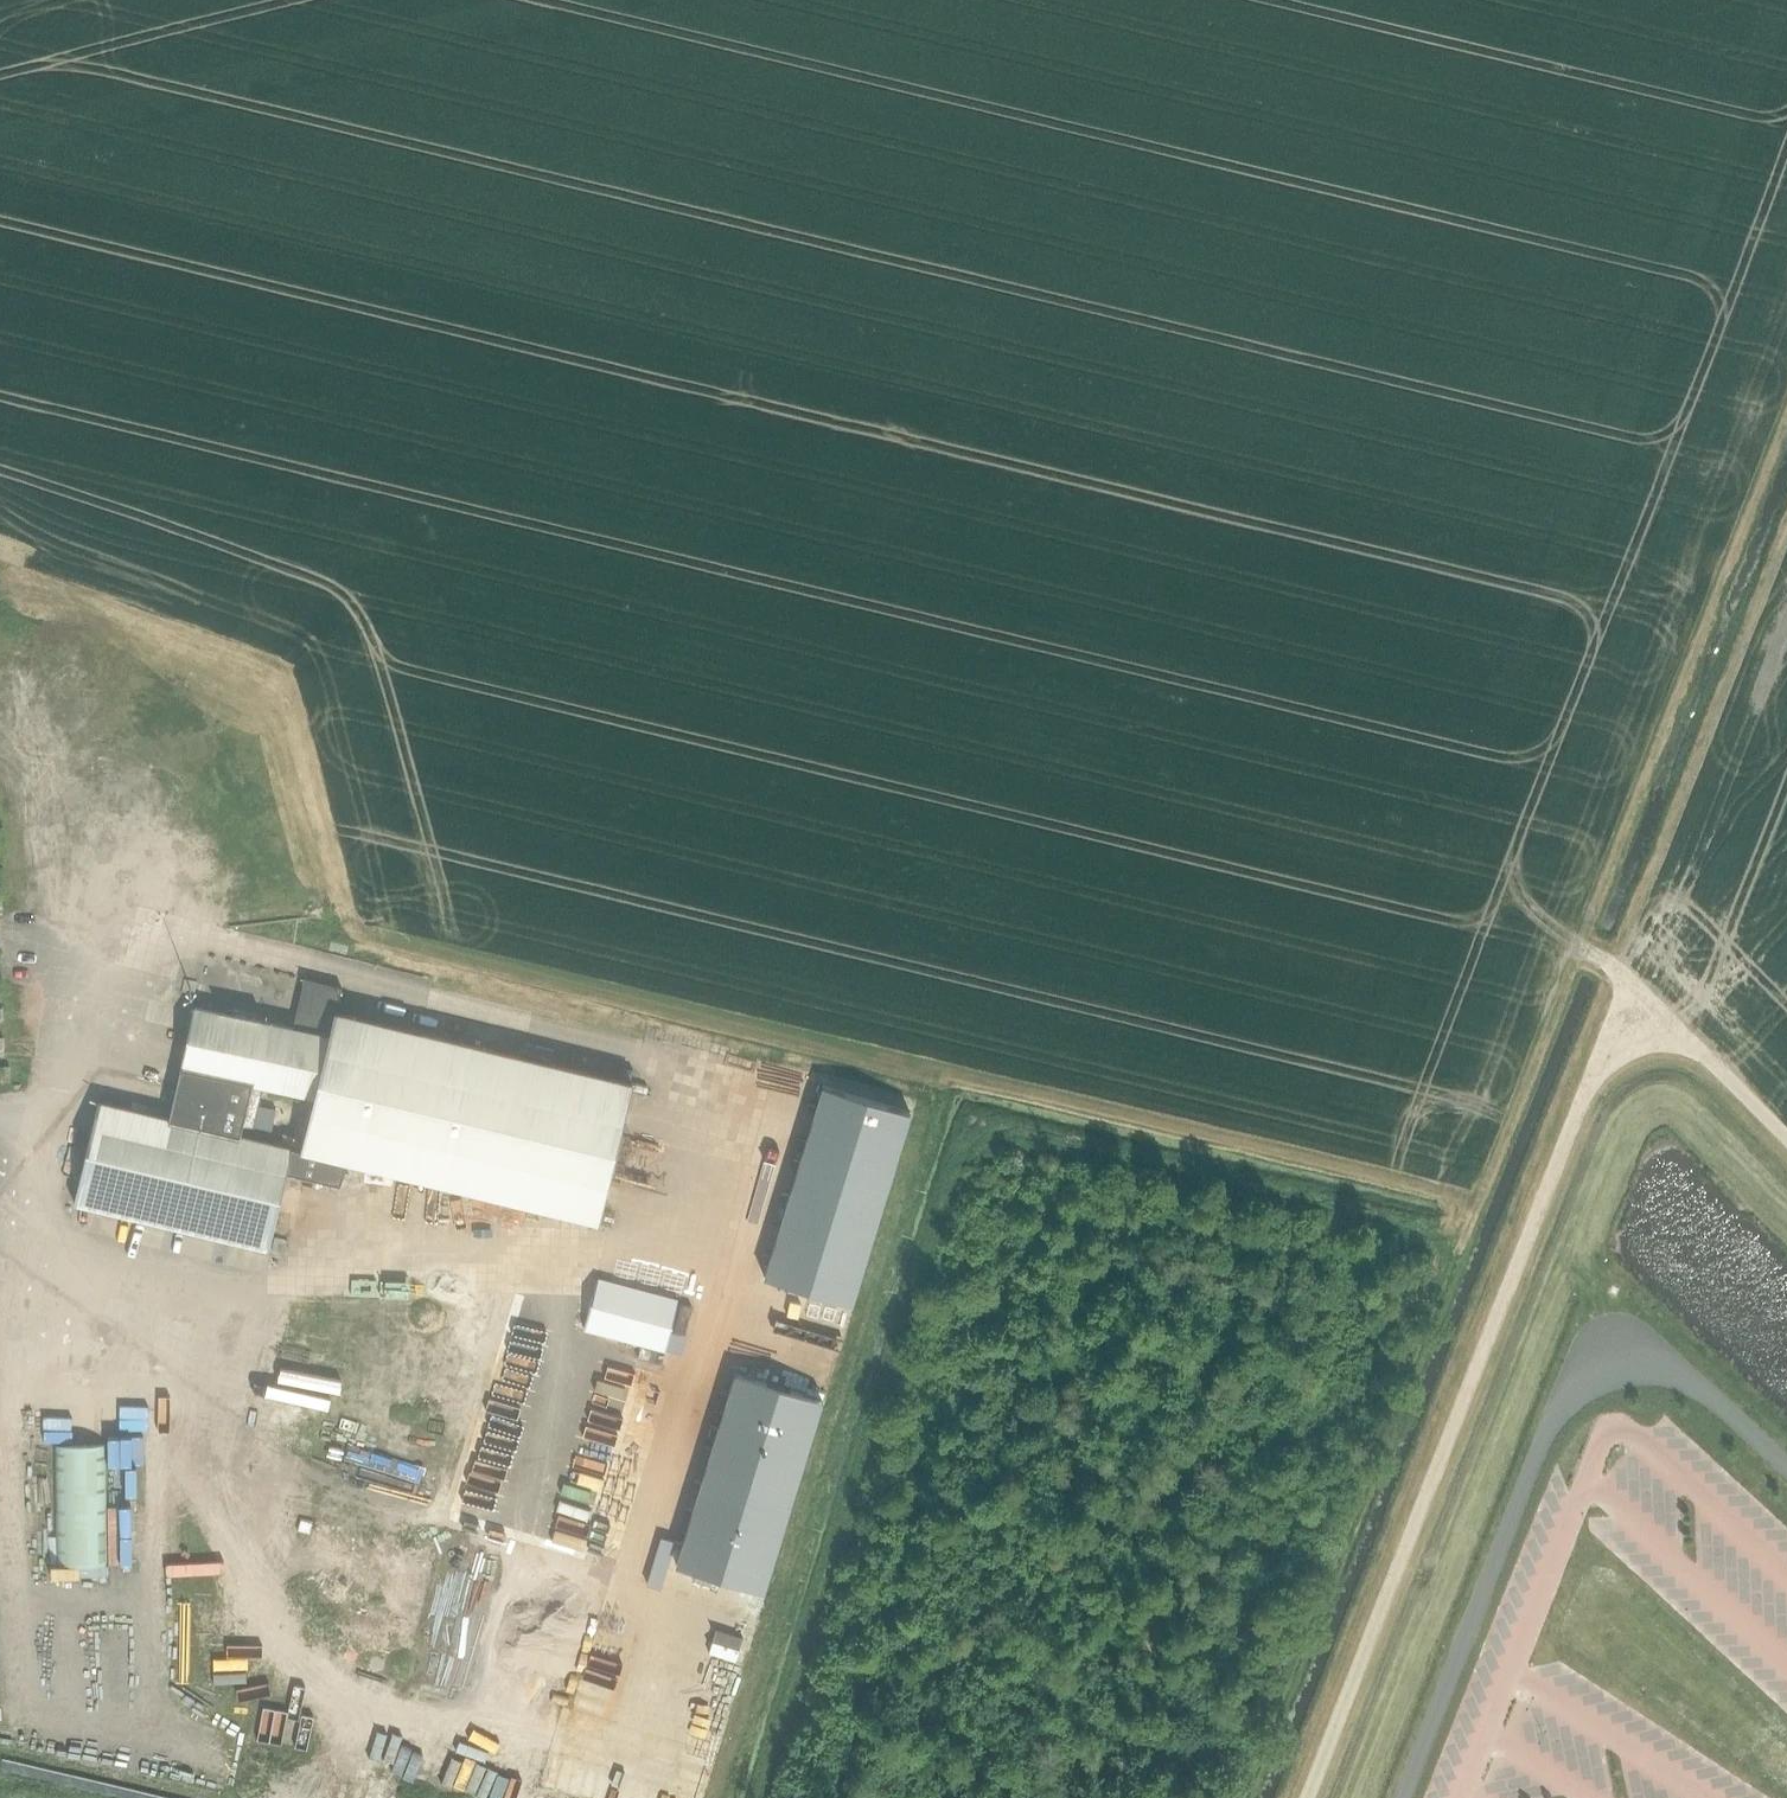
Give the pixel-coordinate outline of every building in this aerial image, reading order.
[(220,837),(229,846),(262,815),(253,806),(220,837)] [(289,1172),(342,1185),(348,1162),(599,1223),(633,1084),(337,1012),(343,988),(305,979),(293,1027),(196,1005),(171,1116),(102,1100),(77,1202),(270,1249),(289,1172)] [(0,1069),(0,1082),(10,1082),(10,1068),(0,1069)] [(822,1091),(765,1278),(853,1304),(910,1117),(822,1091)] [(669,1349),(679,1301),(597,1280),(587,1327),(669,1349)] [(444,1298),(433,1407),(484,1413),(495,1303),(444,1298)] [(43,1373),(43,1432),(71,1433),(72,1373),(43,1373)] [(737,1373),(678,1563),(766,1590),(825,1400),(737,1373)] [(99,1429),(114,1429),(114,1415),(136,1414),(135,1401),(98,1403),(99,1429)] [(144,1500),(145,1441),(116,1441),(116,1479),(131,1479),(131,1485),(121,1485),(121,1494),(132,1495),(132,1500),(144,1500)] [(56,1446),(56,1567),(105,1567),(105,1446),(56,1446)] [(117,1522),(117,1549),(142,1549),(142,1521),(117,1522)] [(766,1590),(678,1563),(624,1737),(712,1764),(766,1590)]
